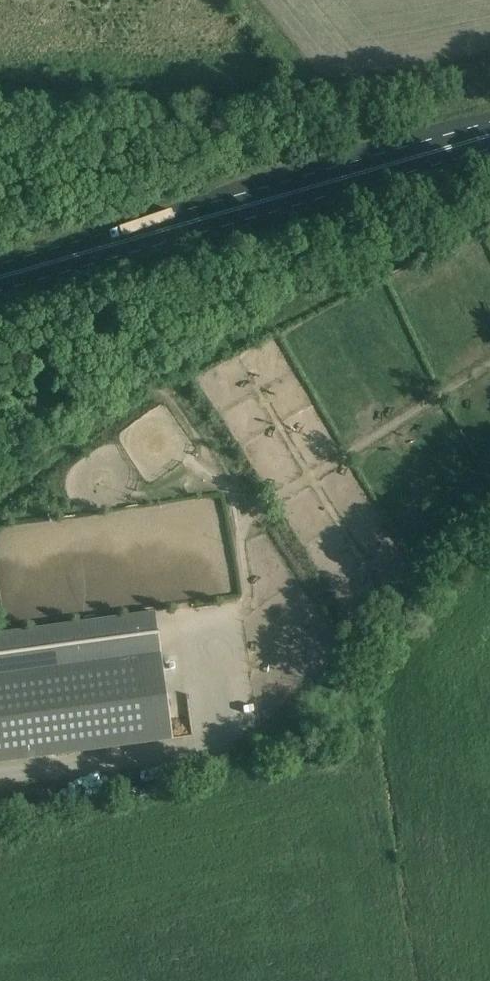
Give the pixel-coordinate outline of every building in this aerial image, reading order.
[(172,740),(155,613),(0,635),(0,763),(172,740)]
